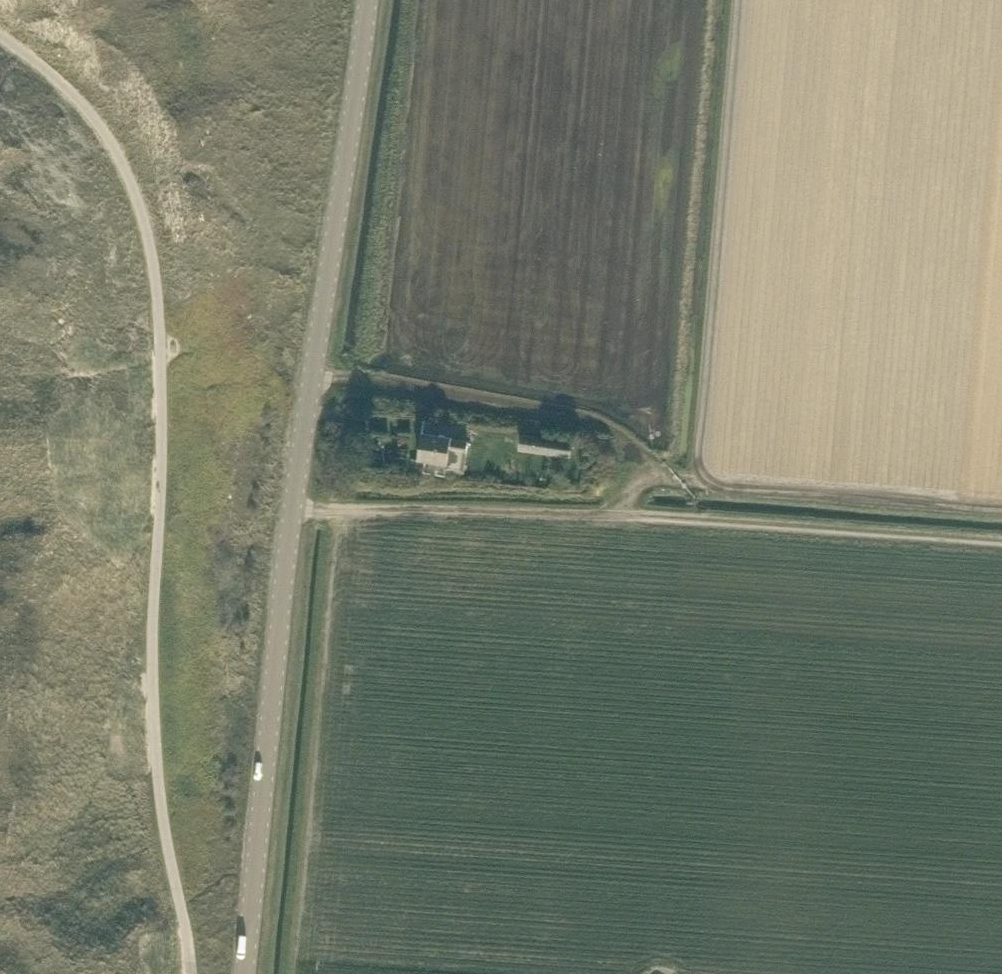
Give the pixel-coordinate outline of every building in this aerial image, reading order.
[(451,437),(422,433),(421,433),(418,459),(446,464),(446,469),(464,472),(468,441),(451,438),(451,437)]
